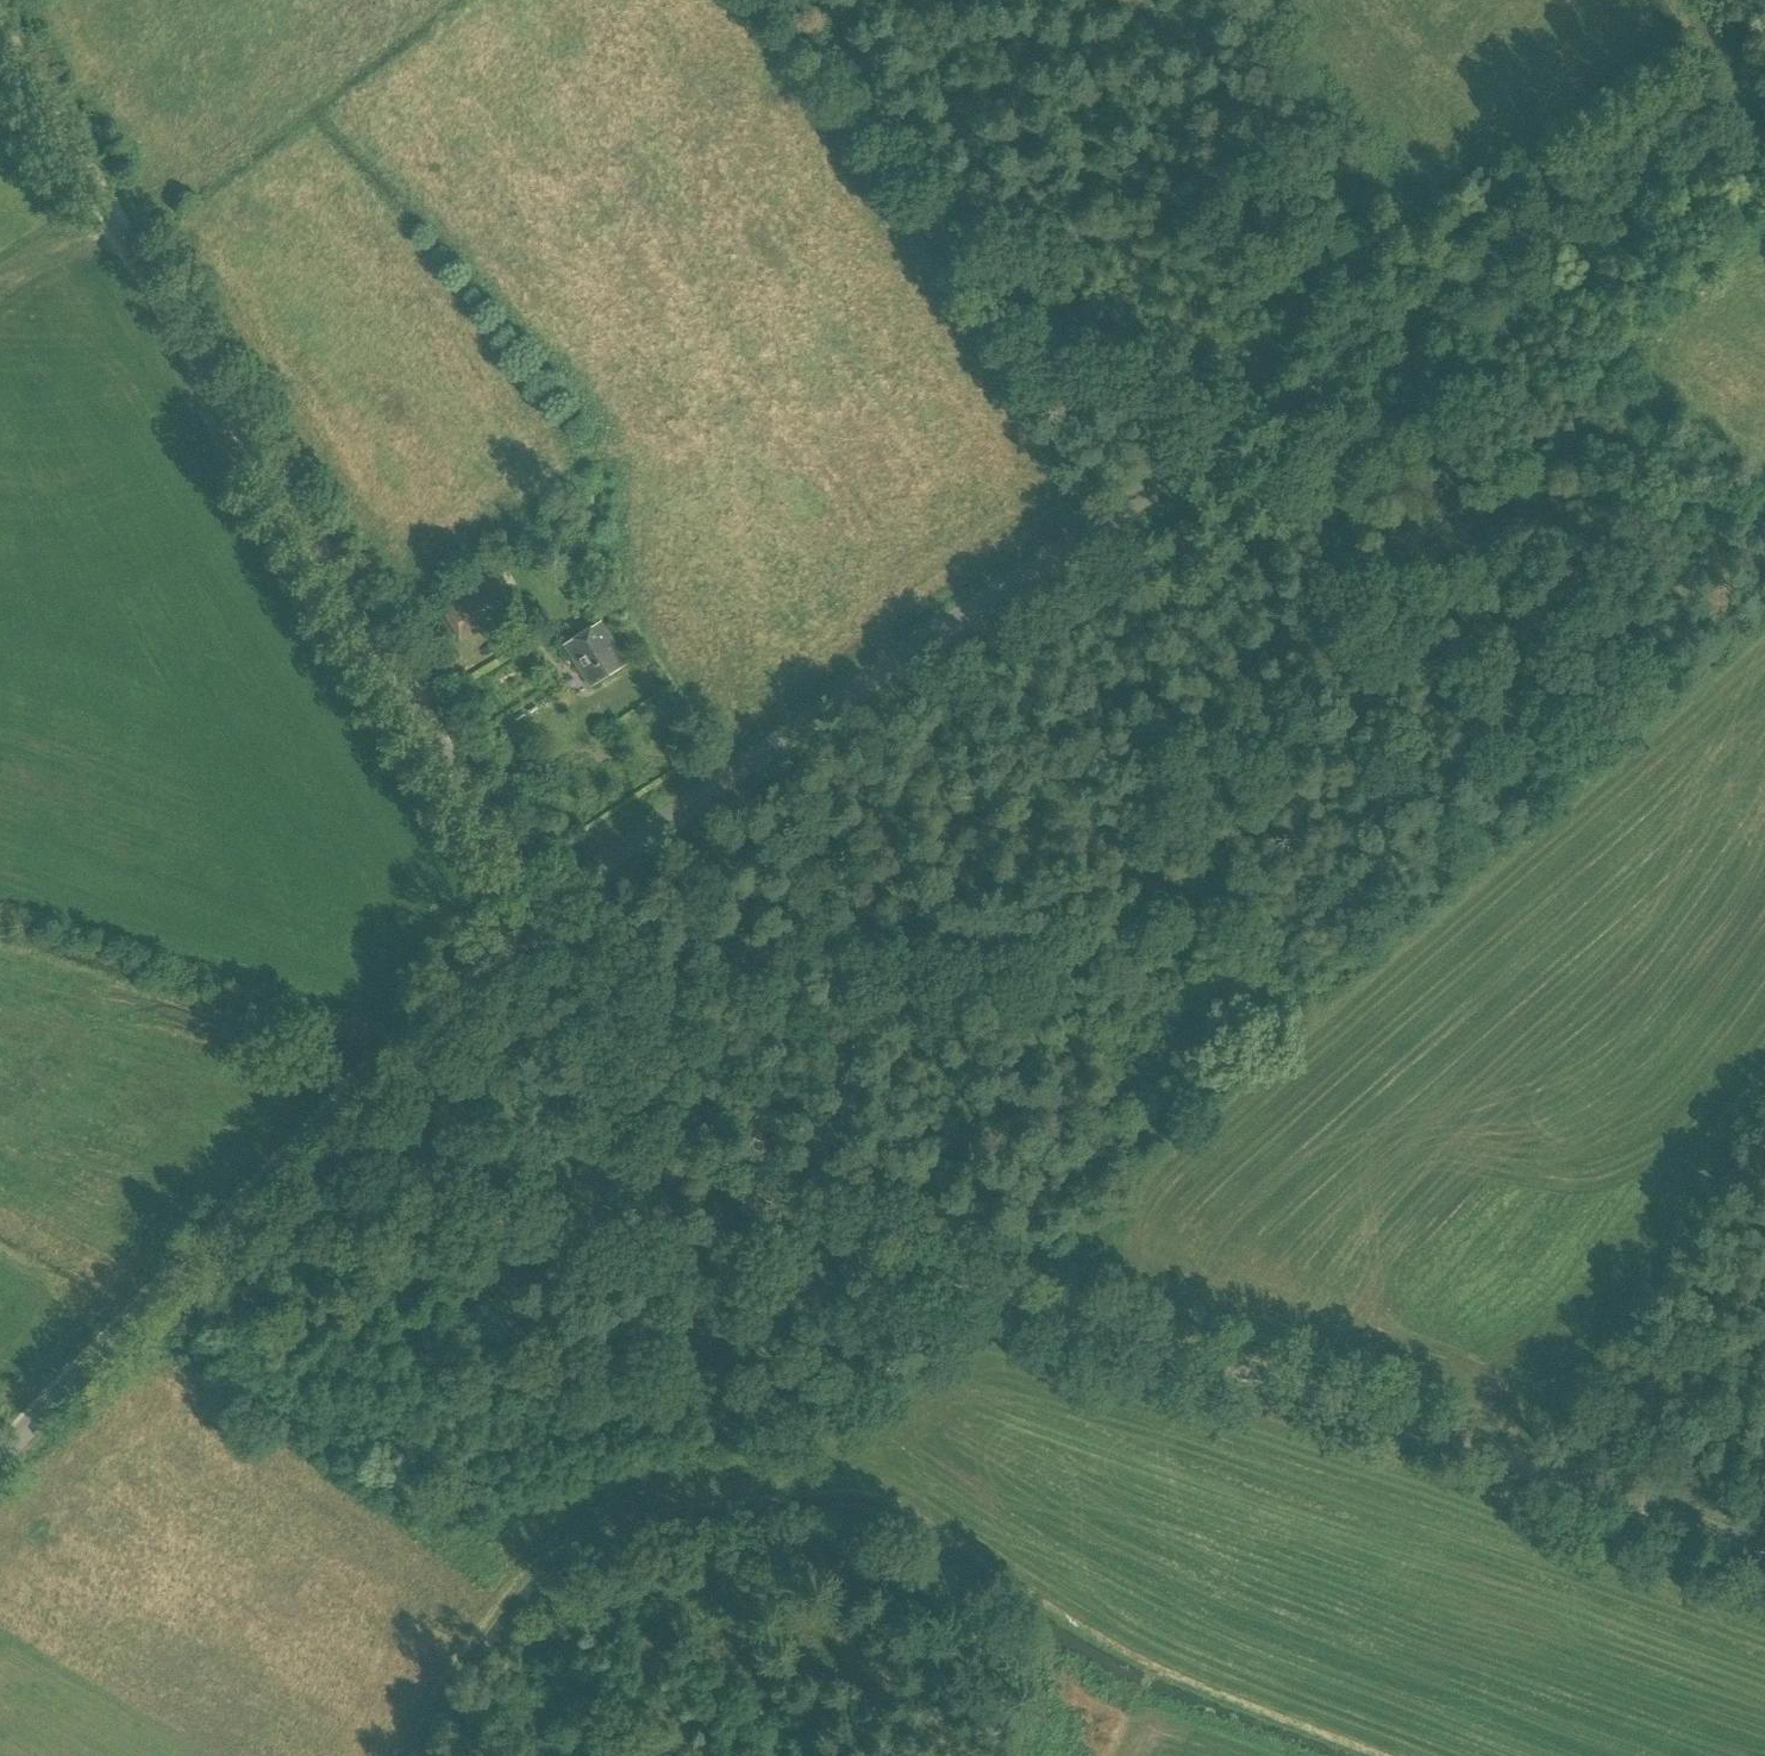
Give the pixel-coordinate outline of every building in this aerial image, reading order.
[(461,641),(519,607),(494,566),(449,592),(455,603),(443,610),(461,641)] [(591,687),(629,663),(602,621),(565,645),(591,687)]
